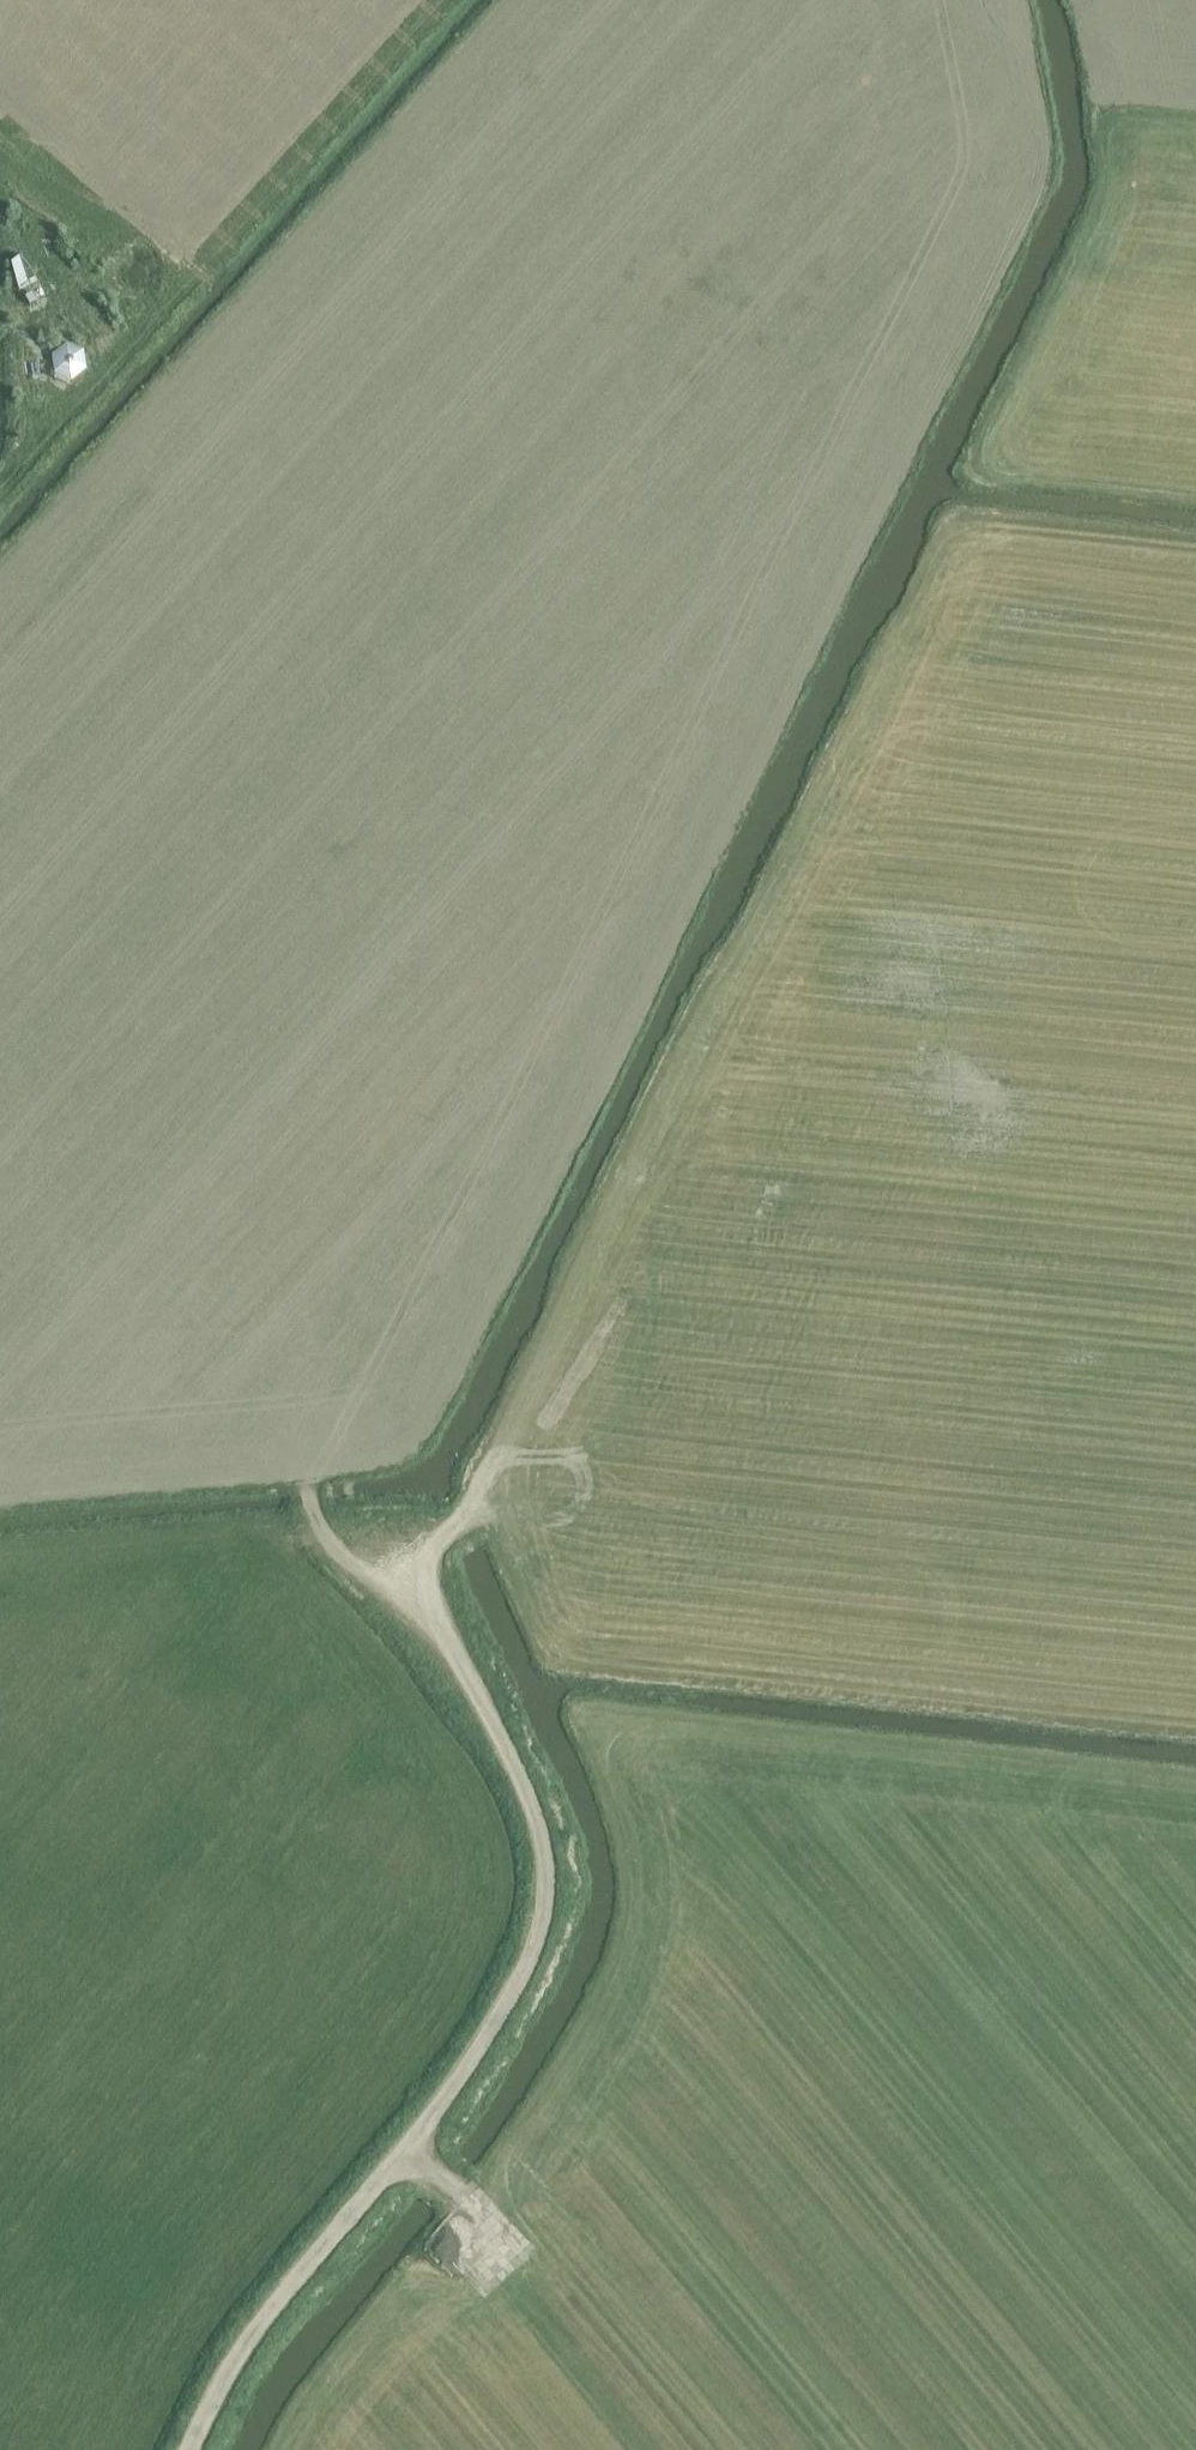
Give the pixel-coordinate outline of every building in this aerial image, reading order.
[(84,368),(82,352),(66,346),(53,356),(56,373),(57,374),(54,379),(68,384),(71,379),(84,368)]
